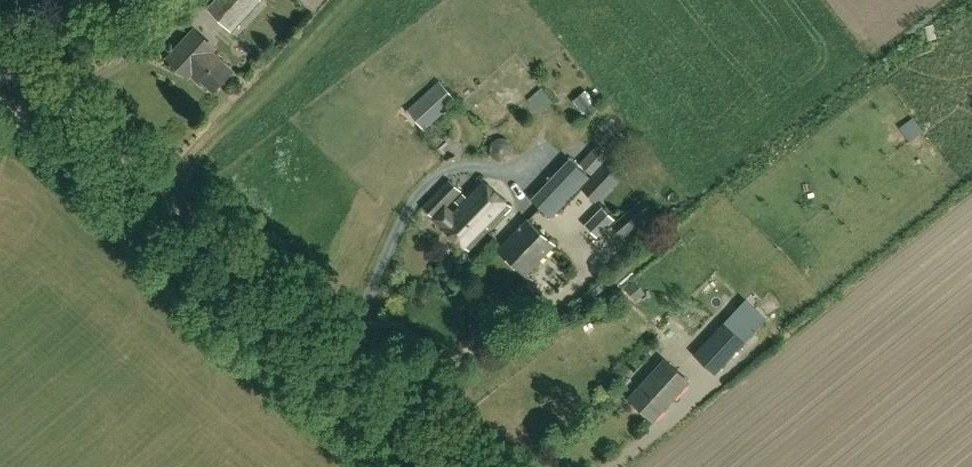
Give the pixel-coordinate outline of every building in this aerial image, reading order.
[(261,0),(217,0),(208,10),(232,32),(261,0)] [(216,49),(195,30),(169,58),(190,77),(194,72),(214,91),(233,71),(213,52),(216,49)] [(441,81),(408,111),(425,131),(458,101),(441,81)] [(583,111),(588,117),(600,107),(595,102),(583,111)] [(596,147),(581,164),(593,175),(610,159),(596,147)] [(533,194),(555,174),(537,155),(515,175),(533,194)] [(536,202),(552,218),(590,178),(575,163),(536,202)] [(615,181),(602,168),(593,177),(606,189),(615,181)] [(511,206),(482,179),(452,211),(448,207),(462,192),(449,179),(422,207),(469,251),(511,206)] [(622,237),(653,211),(642,198),(611,224),(622,237)] [(598,236),(615,218),(602,206),(584,223),(598,236)] [(555,245),(529,220),(501,250),(527,275),(555,245)] [(643,289),(636,282),(628,289),(635,297),(643,289)] [(746,343),(726,324),(696,355),(717,374),(746,343)] [(690,382),(666,360),(631,399),(655,420),(690,382)]
